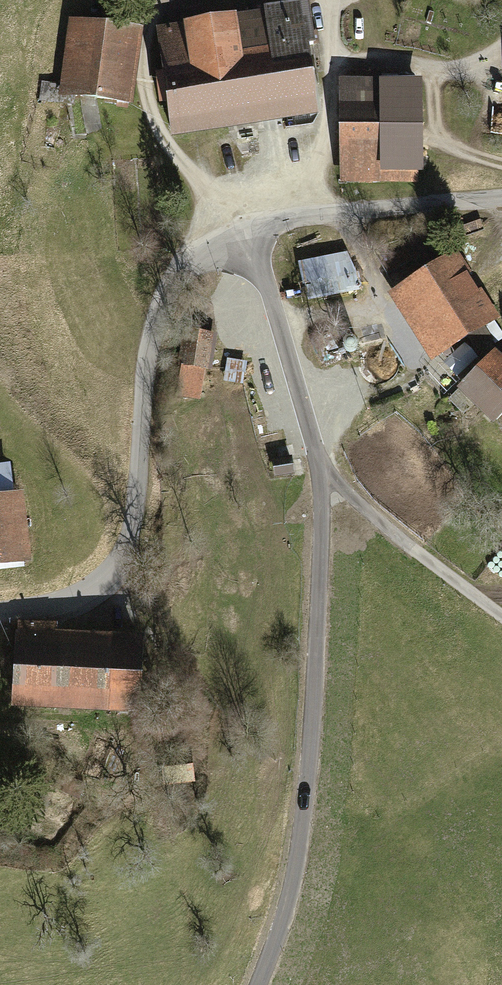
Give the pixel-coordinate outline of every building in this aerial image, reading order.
[(306,4),(156,25),(172,137),(317,117),(308,49),(313,48),(306,4)] [(142,33),(67,23),(58,95),(132,105),(142,33)] [(418,173),(424,173),(423,77),(340,78),(341,182),(418,182),(418,173)] [(417,268),(384,289),(427,358),(463,335),(468,344),(487,332),(492,341),(501,335),(491,319),(496,316),(477,284),(472,287),(448,249),(439,255),(419,223),(397,236),(417,268)] [(477,231),(462,238),(465,247),(470,245),(481,241),(477,231)] [(347,251),(296,263),(305,300),(355,288),(347,251)] [(210,374),(217,335),(181,329),(174,368),(182,369),(177,396),(201,400),(205,373),(210,374)] [(353,347),(353,345),(353,343),(352,341),(351,339),(348,338),(346,338),(344,338),(342,339),(340,341),(339,343),(339,345),(339,347),(341,350),(343,351),(345,352),(347,352),(350,351),(352,350),(353,347)] [(442,394),(459,410),(469,400),(489,421),(501,408),(501,357),(491,346),(442,394)] [(244,384),(246,358),(226,356),(224,382),(244,384)] [(271,459),(274,478),(293,475),(289,455),(271,459)] [(22,568),(21,563),(29,562),(22,498),(14,498),(11,467),(0,469),(0,570),(22,568)] [(60,625),(18,623),(13,708),(140,716),(145,638),(60,633),(60,625)] [(189,760),(169,762),(172,782),(192,779),(189,760)]
